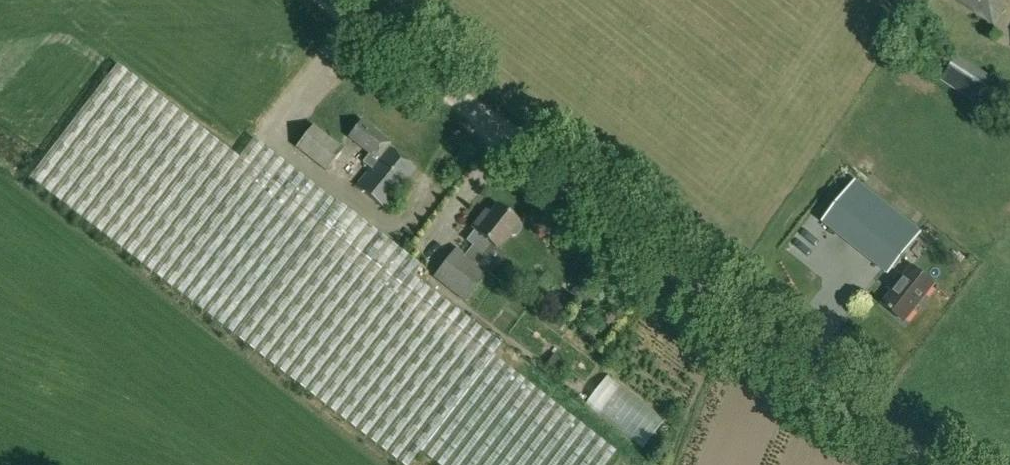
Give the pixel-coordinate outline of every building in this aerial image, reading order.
[(1000,24),(1007,13),(996,6),(1000,0),(961,0),(1000,24)] [(996,79),(957,55),(942,80),(980,104),(996,79)] [(30,180),(399,464),(409,464),(417,455),(419,452),(436,464),(607,464),(618,451),(494,355),(501,345),(453,308),(410,275),(417,266),(418,265),(413,262),(336,202),(335,204),(320,192),(254,140),(239,159),(218,144),(117,65),(31,179),(30,180)] [(372,165),(402,188),(416,168),(380,140),(384,136),(362,119),(349,136),(370,152),(364,161),(371,166),(372,165)] [(327,171),(344,148),(313,125),(296,147),(327,171)] [(387,207),(402,188),(372,165),(371,166),(357,185),(387,207)] [(888,275),(921,234),(855,181),(822,222),(888,275)] [(493,245),(499,249),(509,235),(511,237),(516,236),(521,229),(521,225),(519,223),(519,222),(497,205),(489,216),(484,213),(472,229),(475,231),(469,240),(467,242),(472,246),(465,255),(458,248),(435,276),(466,301),(489,273),(478,265),(487,254),(493,245)] [(936,284),(914,267),(905,278),(901,275),(890,288),(894,291),(884,304),(906,322),(936,284)] [(547,365),(562,377),(570,366),(555,354),(547,365)]
